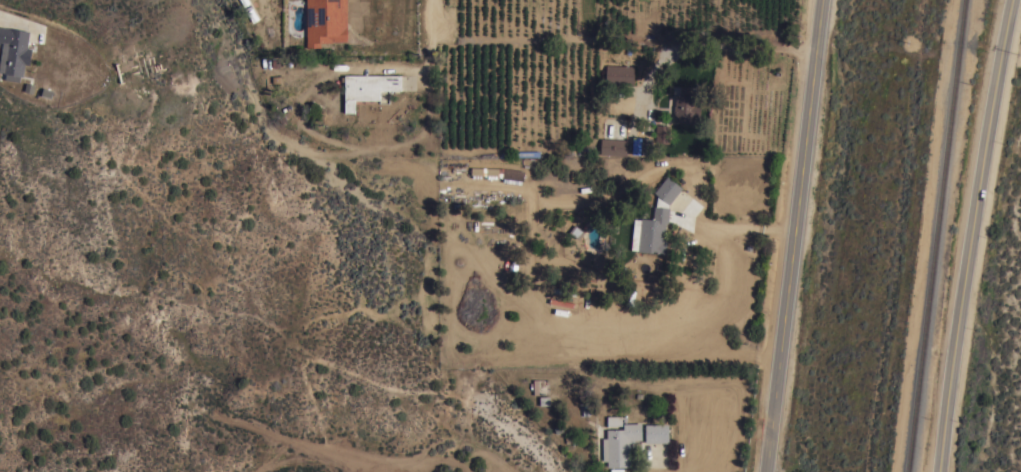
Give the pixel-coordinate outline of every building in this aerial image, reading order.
[(246,11),(240,0),(248,0),(252,7),(246,11)] [(306,46),(306,0),(346,0),(346,40),(332,41),(332,42),(318,42),(318,46),(306,46)] [(3,72),(0,71),(0,56),(2,42),(0,42),(0,27),(29,31),(27,47),(32,48),(29,64),(24,64),(23,76),(20,75),(19,81),(5,79),(6,73),(3,73),(3,72)] [(624,65),(624,64),(627,64),(627,65),(634,65),(633,85),(605,84),(606,64),(624,65)] [(400,90),(379,90),(379,99),(354,99),(354,112),(344,112),(344,74),(400,74),(400,90)] [(674,111),(673,111),(673,105),(674,105),(675,94),(680,94),(680,90),(692,91),(691,95),(696,95),(695,102),(700,102),(700,116),(694,116),(694,123),(673,122),(674,111)] [(668,143),(656,142),(656,124),(669,124),(668,143)] [(600,154),(601,138),(627,139),(626,155),(600,154)] [(648,144),(647,154),(632,153),(633,142),(648,144)] [(522,180),(521,180),(521,184),(502,181),(502,179),(497,175),(497,178),(486,178),(486,175),(481,175),(481,178),(472,177),(472,174),(470,174),(470,167),(503,168),(524,170),(522,180)] [(666,175),(681,187),(668,204),(668,207),(669,207),(667,223),(665,222),(663,241),(666,241),(665,253),(637,250),(637,249),(630,249),(633,218),(640,219),(641,217),(652,219),(654,205),(655,206),(657,195),(653,192),(666,175)] [(532,394),(546,393),(546,379),(532,380),(532,394)] [(581,405),(585,405),(584,398),(578,398),(578,394),(584,394),(584,389),(589,388),(589,394),(587,394),(589,416),(586,416),(586,415),(582,415),(581,405)] [(621,415),(621,425),(607,425),(607,416),(621,415)] [(607,467),(607,460),(602,460),(602,438),(606,438),(606,429),(623,429),(623,423),(641,423),(641,439),(629,439),(630,466),(607,467)] [(668,423),(668,442),(645,442),(645,424),(668,423)]
